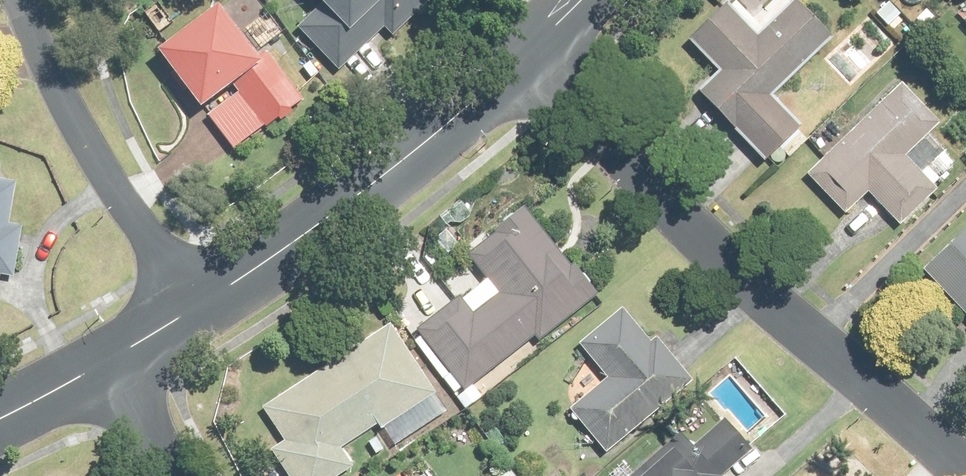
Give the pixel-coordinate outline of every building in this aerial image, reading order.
[(160,39),(237,145),(302,98),(267,49),(258,56),(217,0),(215,0),(160,39)] [(339,69),(412,0),(323,0),(297,24),(339,69)] [(698,84),(768,158),(808,121),(779,90),(843,31),(814,0),(790,0),(760,28),(735,0),(733,0),(693,37),(719,65),(698,84)] [(906,75),(804,168),(845,213),(873,188),(902,219),(943,182),(914,150),(947,119),(906,75)] [(11,271),(21,222),(10,220),(19,179),(0,176),(0,269),(11,271)] [(414,325),(463,390),(596,291),(530,202),(471,246),(489,270),(414,325)] [(921,267),(965,316),(965,226),(921,267)] [(700,376),(628,293),(575,339),(604,373),(568,404),(610,453),(700,376)] [(293,475),(337,475),(359,462),(347,443),(384,420),(396,439),(449,407),(394,320),(263,400),(285,435),(273,443),(293,475)] [(721,472),(751,445),(724,416),(694,443),(680,428),(627,475),(725,475),(721,472)]
